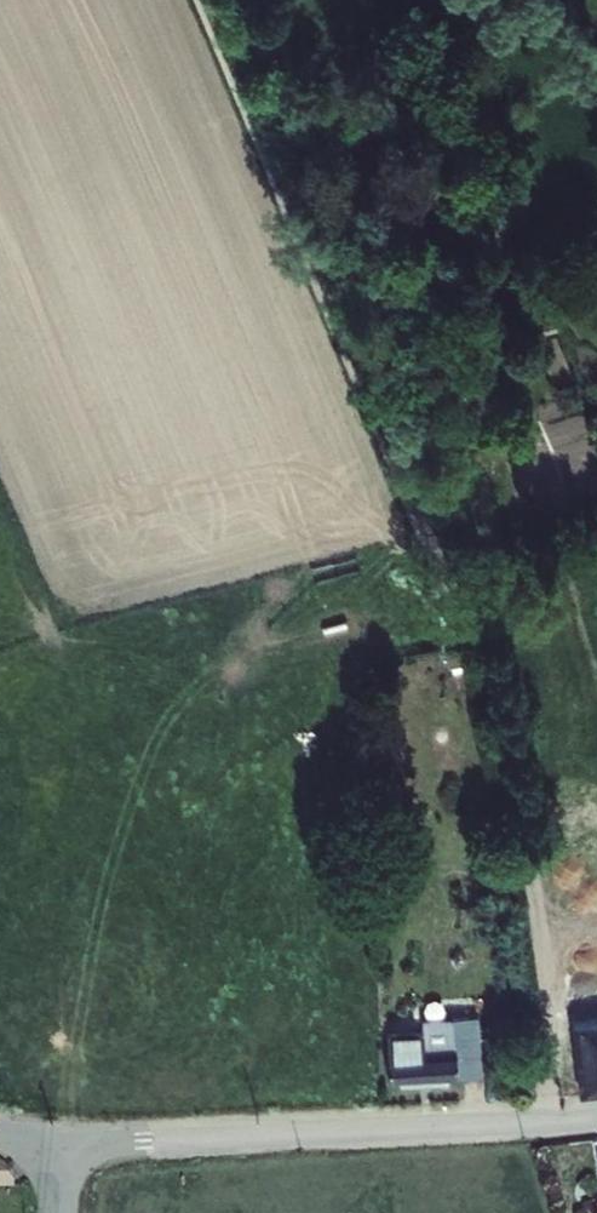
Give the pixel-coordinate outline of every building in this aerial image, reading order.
[(392,1027),(395,1075),(481,1070),(477,1008),(425,1011),(426,1026),(392,1027)] [(591,1085),(596,1085),(596,1013),(583,1014),(591,1085)]
